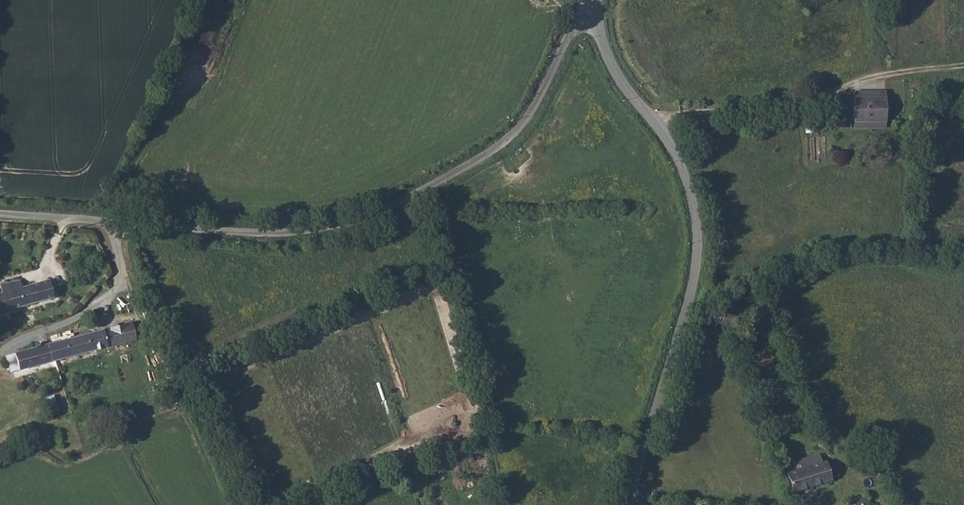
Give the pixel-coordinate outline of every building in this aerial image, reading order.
[(886,91),(853,91),(853,129),(886,129),(886,91)] [(0,292),(0,312),(54,296),(47,278),(24,286),(21,277),(1,283),(3,291),(0,292)] [(132,320),(45,343),(49,360),(137,338),(132,320)] [(49,360),(45,343),(4,353),(8,370),(49,360)] [(793,487),(829,478),(829,475),(833,474),(836,471),(832,463),(826,465),(824,461),(820,462),(817,454),(798,459),(801,467),(788,470),(793,487)] [(853,504),(850,504),(869,504),(866,494),(858,495),(860,501),(853,504)]
